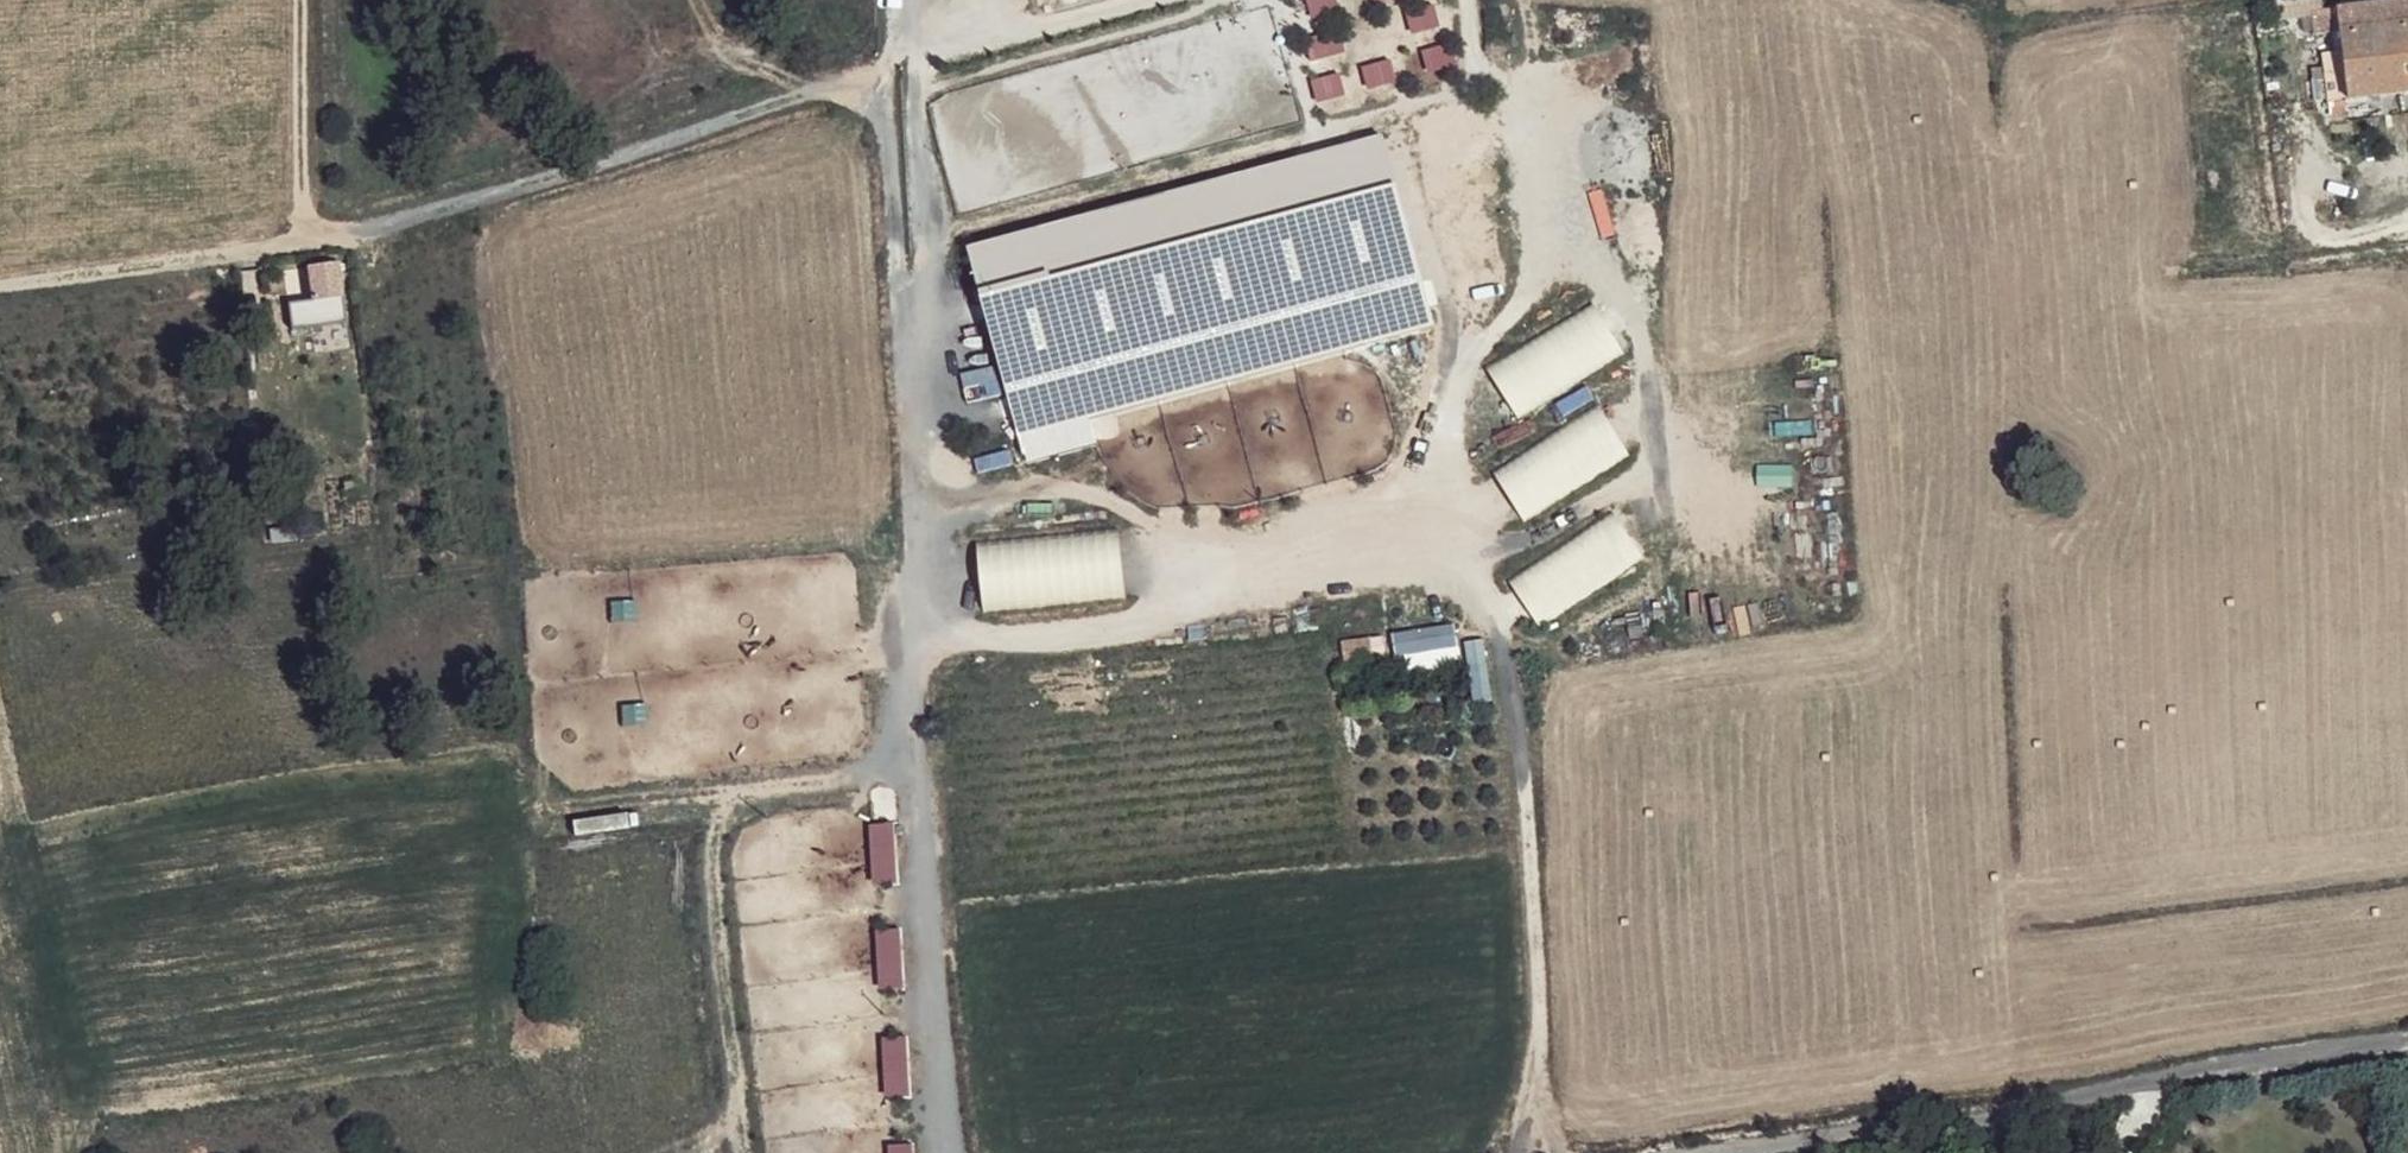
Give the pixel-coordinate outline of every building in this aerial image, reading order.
[(1311,16),(1338,8),(1336,0),(1307,0),(1311,16)] [(2338,8),(2343,51),(2323,54),(2330,113),(2346,113),(2346,100),(2407,92),(2407,1),(2338,8)] [(1402,15),(1407,36),(1441,27),(1436,6),(1402,15)] [(1306,41),(1312,63),(1346,53),(1340,32),(1306,41)] [(1419,54),(1424,71),(1458,62),(1453,45),(1419,54)] [(1363,70),(1367,87),(1392,80),(1387,63),(1363,70)] [(1312,84),(1317,101),(1342,94),(1337,77),(1312,84)] [(1378,153),(976,261),(1023,433),(1424,325),(1378,153)] [(336,264),(313,267),(318,297),(341,294),(336,264)] [(1592,307),(1488,371),(1519,418),(1623,354),(1592,307)] [(1597,407),(1492,473),(1524,523),(1628,457),(1597,407)] [(1612,515),(1510,584),(1539,628),(1642,559),(1612,515)] [(979,544),(985,613),(1126,599),(1119,529),(979,544)] [(1453,628),(1391,632),(1393,655),(1454,651),(1453,628)] [(1373,641),(1343,645),(1346,665),(1375,662),(1373,641)]
